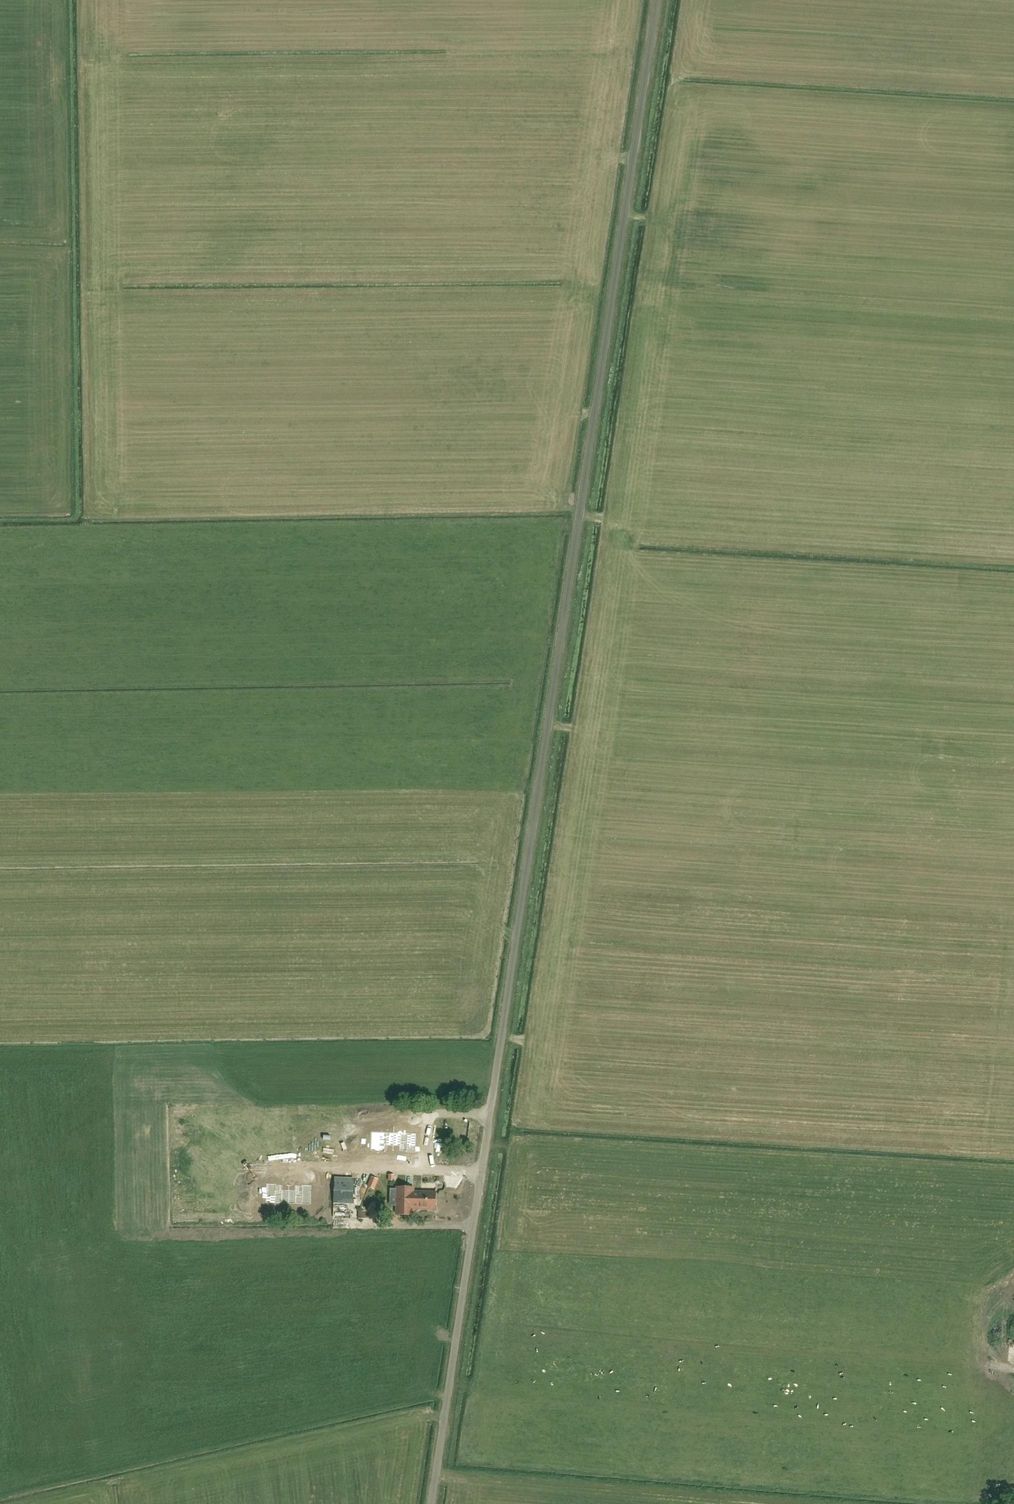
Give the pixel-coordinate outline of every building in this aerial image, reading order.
[(220,1077),(216,1083),(232,1094),(236,1089),(220,1077)] [(154,1111),(152,1120),(164,1122),(165,1112),(154,1111)] [(394,1143),(394,1126),(366,1126),(366,1155),(385,1154),(385,1143),(394,1143)] [(402,1155),(419,1155),(420,1155),(420,1126),(394,1126),(394,1143),(402,1143),(402,1155)] [(319,1176),(302,1176),(302,1191),(292,1191),(292,1211),(319,1211),(319,1176)] [(292,1211),(292,1191),(280,1191),(280,1177),(263,1177),(263,1211),(292,1211)] [(379,1180),(372,1177),(368,1187),(375,1190),(379,1180)] [(354,1179),(335,1178),(335,1203),(353,1203),(354,1179)] [(413,1192),(413,1188),(396,1188),(396,1189),(390,1189),(390,1198),(396,1198),(396,1215),(412,1215),(413,1209),(435,1209),(435,1193),(413,1192)] [(989,1356),(997,1356),(996,1344),(988,1345),(989,1356)]
